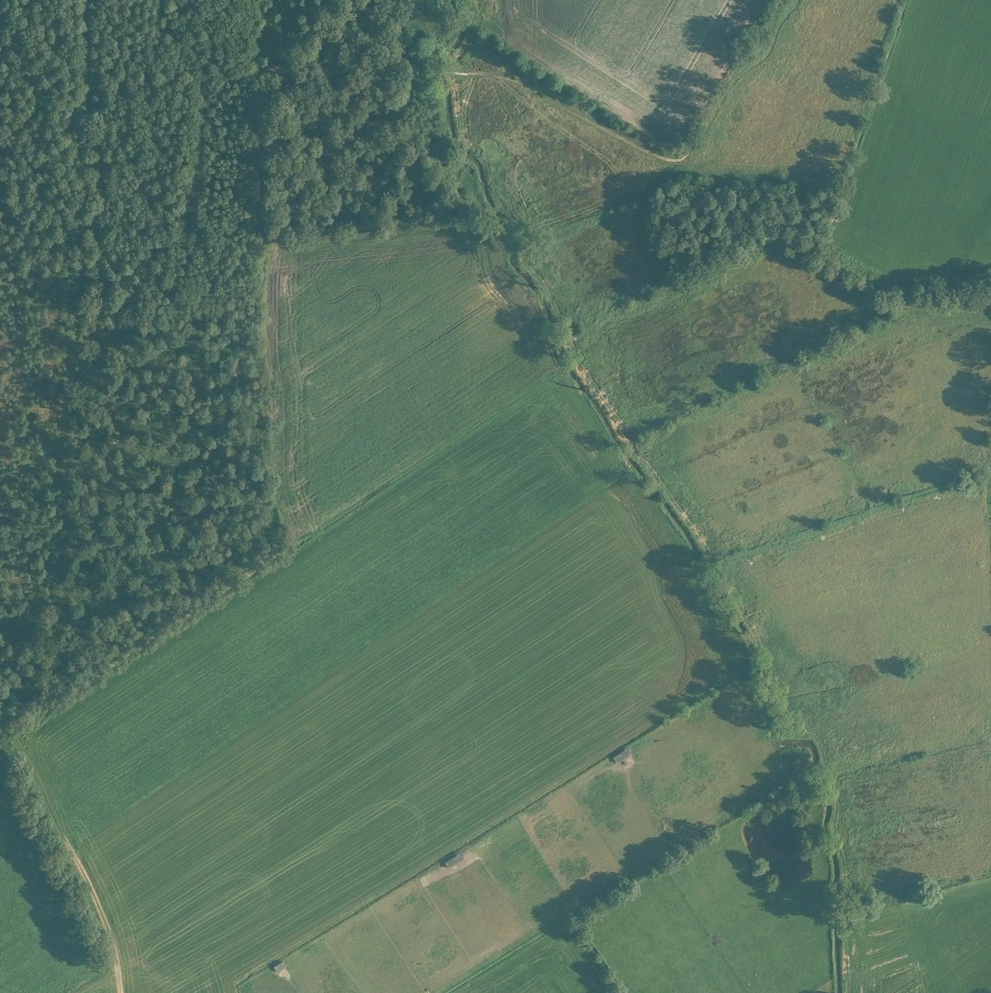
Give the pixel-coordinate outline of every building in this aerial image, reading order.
[(440,860),(445,866),(451,861),(446,855),(440,860)] [(774,891),(785,891),(785,883),(774,884),(774,891)] [(276,959),(268,965),(272,971),(280,965),(276,959)]
